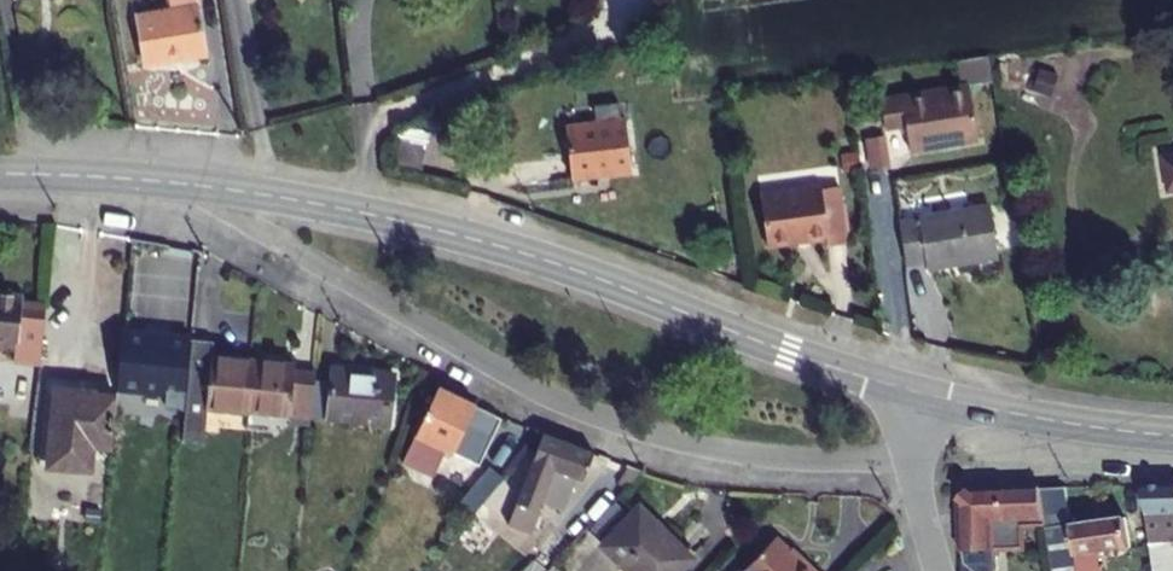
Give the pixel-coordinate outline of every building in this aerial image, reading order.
[(144,65),(206,55),(197,0),(169,0),(170,9),(136,14),(144,65)] [(965,83),(876,95),(879,117),(894,115),(895,121),(901,121),(905,147),(973,138),(965,83)] [(566,128),(571,177),(630,171),(625,122),(566,128)] [(763,197),(770,248),(828,239),(829,247),(850,244),(841,188),(822,191),(821,188),(763,197)] [(901,223),(908,265),(928,261),(929,268),(1000,255),(998,249),(1022,245),(1015,203),(901,223)] [(15,347),(13,363),(41,366),(47,307),(21,305),(22,299),(0,297),(0,345),(15,347)] [(215,341),(191,338),(181,439),(201,441),(205,408),(247,413),(248,409),(253,359),(213,355),(215,341)] [(296,364),(253,359),(248,409),(311,416),(315,379),(315,373),(295,371),(296,364)] [(329,381),(315,379),(311,416),(389,425),(395,375),(331,368),(329,381)] [(438,388),(402,463),(433,478),(447,451),(473,464),(496,416),(438,388)] [(55,390),(47,466),(89,470),(92,444),(109,445),(114,396),(55,390)] [(593,452),(543,434),(511,523),(531,530),(541,502),(563,509),(574,478),(583,481),(593,452)] [(473,515),(504,480),(490,468),(459,502),(473,515)] [(1143,484),(1155,570),(1172,570),(1172,480),(1143,484)] [(1041,488),(1046,525),(1053,570),(1098,570),(1095,552),(1129,547),(1125,517),(1071,525),(1065,485),(1041,488)] [(1041,488),(971,491),(962,501),(963,570),(981,570),(980,550),(1022,548),(1021,525),(1046,525),(1041,488)] [(633,570),(677,570),(688,559),(665,537),(670,533),(641,505),(604,543),(633,570)] [(777,541),(747,570),(814,570),(804,562),(802,564),(777,541)] [(533,561),(524,570),(545,570),(533,561)]
